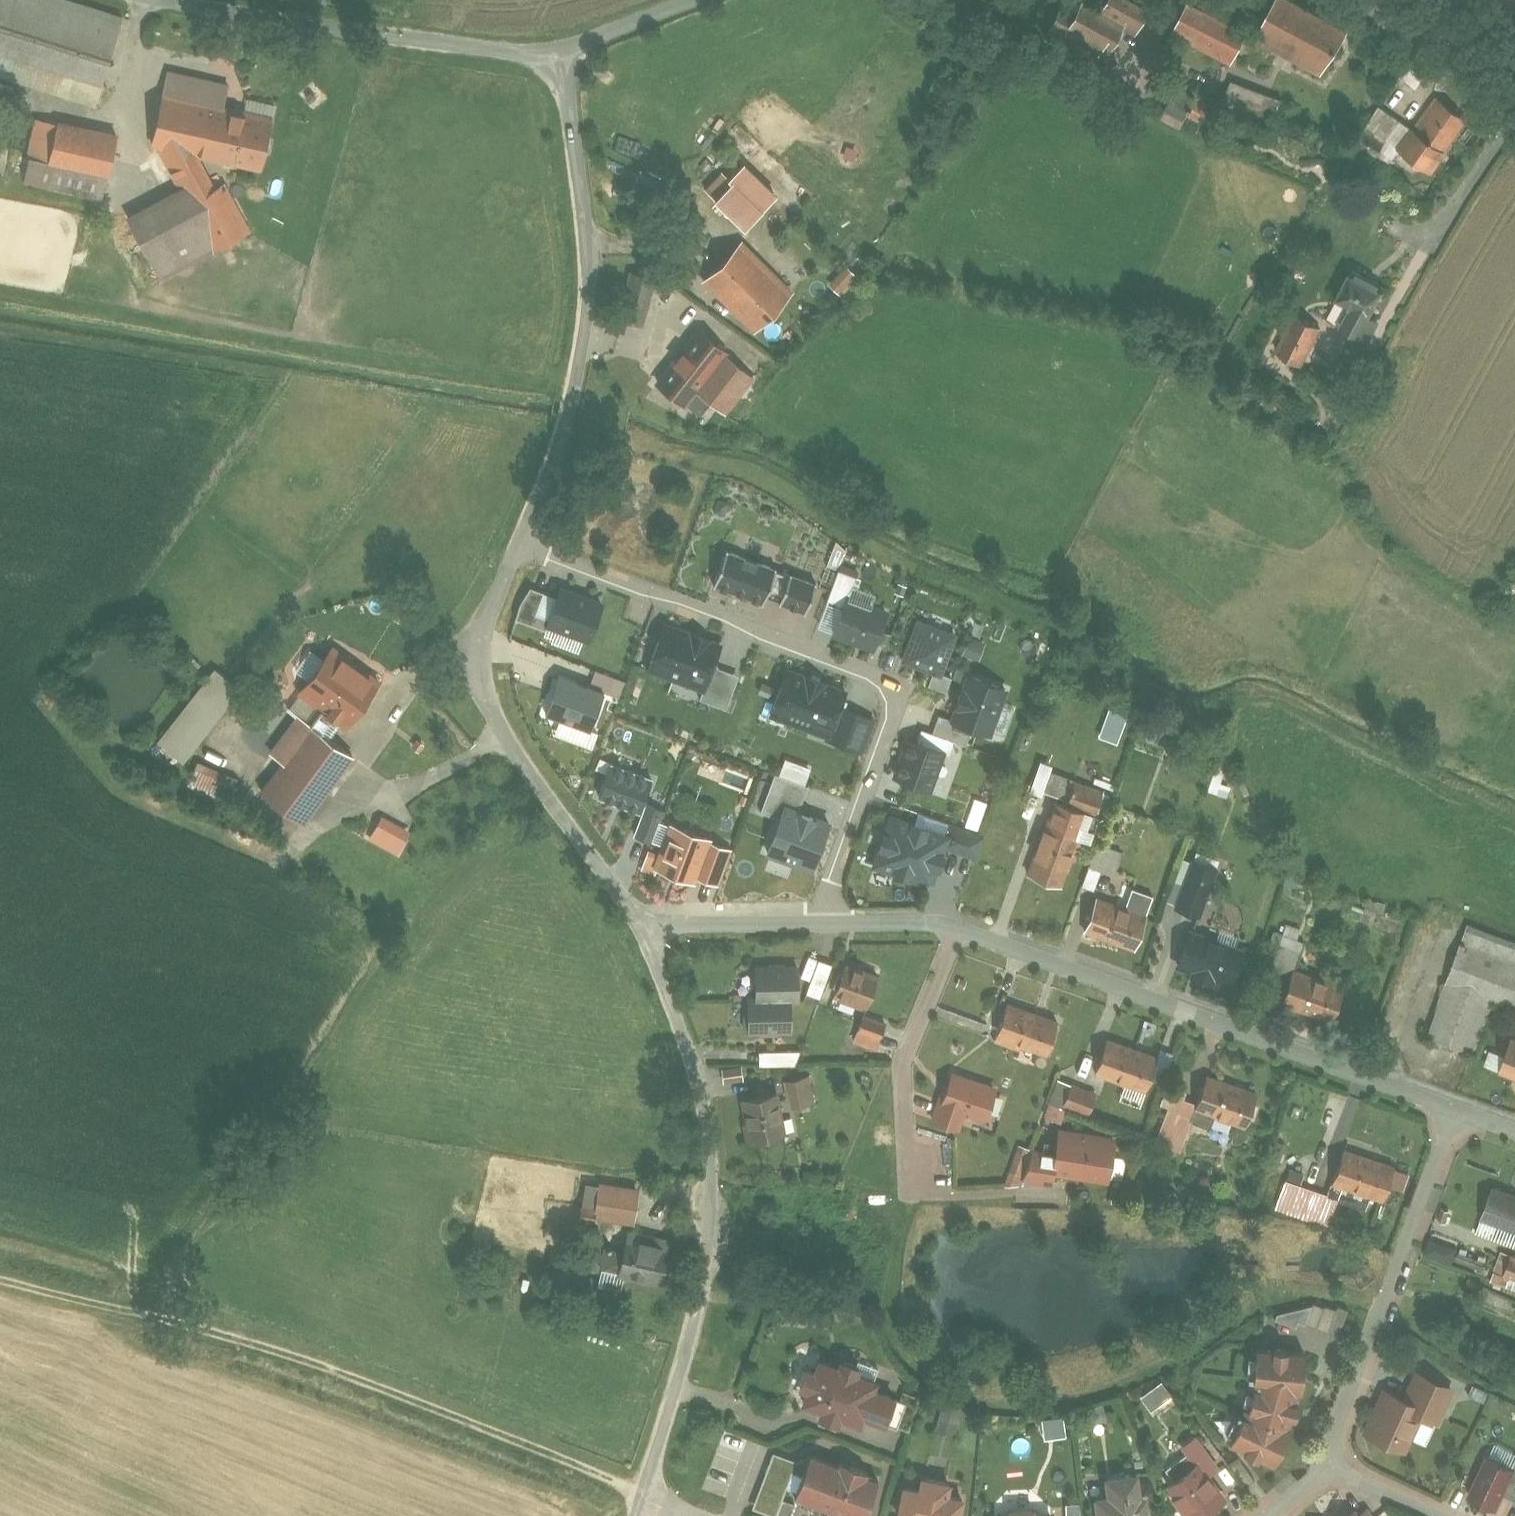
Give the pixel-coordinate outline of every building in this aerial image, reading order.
[(93,108),(122,14),(78,0),(0,0),(0,79),(93,108)] [(1129,0),(1101,0),(1096,9),(1080,0),(1076,0),(1058,32),(1104,58),(1120,29),(1133,37),(1148,11),(1129,0)] [(1254,37),(1322,73),(1347,28),(1294,0),(1273,0),(1254,37)] [(1186,1),(1168,35),(1229,68),(1247,34),(1186,1)] [(210,185),(197,161),(258,173),(270,116),(222,106),(227,84),(165,71),(149,151),(152,151),(172,187),(122,214),(160,282),(248,233),(219,180),(210,185)] [(1264,91),(1234,79),(1213,130),(1242,143),(1264,91)] [(1204,121),(1214,100),(1179,82),(1162,117),(1182,127),(1188,114),(1204,121)] [(1388,167),(1398,152),(1430,174),(1467,121),(1432,97),(1410,129),(1378,107),(1362,131),(1381,144),(1372,157),(1388,167)] [(757,98),(713,142),(736,166),(725,178),(728,181),(711,198),(741,228),(769,199),(792,222),(847,168),(777,98),(766,108),(757,98)] [(106,173),(114,131),(48,118),(40,160),(25,157),(20,183),(45,187),(50,162),(106,173)] [(737,242),(699,282),(752,331),(789,291),(737,242)] [(1378,317),(1369,312),(1383,286),(1377,283),(1380,277),(1354,264),(1352,270),(1346,267),(1333,294),(1349,302),(1339,321),(1368,336),(1378,317)] [(851,268),(834,287),(844,296),(861,277),(851,268)] [(641,329),(656,280),(626,271),(611,319),(641,329)] [(1300,366),(1319,327),(1291,313),(1272,352),(1300,366)] [(722,351),(691,329),(652,383),(683,405),(705,374),(722,351)] [(1280,401),(1265,392),(1259,403),(1275,411),(1280,401)] [(774,569),(725,551),(712,587),(761,604),(764,596),(773,572),(774,569)] [(789,577),(773,572),(764,596),(780,602),(789,577)] [(846,596),(849,596),(855,578),(836,572),(826,601),(842,607),(846,596)] [(790,574),(789,577),(780,602),(778,607),(804,615),(815,583),(790,574)] [(1513,577),(1501,597),(1514,606),(1514,578),(1513,577)] [(546,627),(557,598),(529,588),(517,619),(544,630),(546,627)] [(557,598),(546,627),(587,641),(600,604),(559,590),(557,598)] [(849,596),(846,596),(842,607),(831,636),(873,651),(888,610),(849,596)] [(957,635),(916,621),(901,664),(930,674),(942,678),(942,675),(957,635)] [(720,643),(665,624),(649,670),(704,689),(710,668),(720,643)] [(970,634),(963,655),(979,660),(986,639),(970,634)] [(332,644),(285,705),(307,721),(317,708),(345,729),(381,681),(332,644)] [(311,648),(297,669),(307,676),(321,655),(311,648)] [(849,681),(783,657),(764,708),(830,732),(845,692),(849,681)] [(154,741),(180,761),(238,687),(212,667),(204,677),(195,688),(190,684),(180,696),(186,700),(154,741)] [(589,683),(620,695),(625,679),(595,668),(589,683)] [(700,702),(726,710),(737,677),(710,668),(704,689),(700,702)] [(942,678),(930,674),(927,685),(947,692),(951,678),(942,675),(942,678)] [(1008,689),(968,675),(952,720),(950,725),(971,732),(991,738),(1008,689)] [(561,678),(549,711),(591,728),(603,692),(590,688),(561,678)] [(877,704),(845,692),(830,732),(863,745),(877,704)] [(256,789),(301,823),(352,756),(307,721),(285,705),(255,744),(278,761),(256,789)] [(1110,707),(1100,735),(1119,742),(1128,713),(1110,707)] [(938,716),(932,735),(954,743),(966,747),(971,732),(950,725),(952,720),(938,716)] [(1164,730),(1153,725),(1148,739),(1159,744),(1164,730)] [(920,730),(916,743),(945,754),(949,755),(954,743),(932,735),(920,730)] [(916,743),(908,740),(894,779),(932,792),(945,754),(916,743)] [(1218,794),(1230,761),(1220,758),(1208,791),(1218,794)] [(182,784),(224,801),(234,776),(192,759),(182,784)] [(1044,794),(1052,762),(1040,759),(1032,791),(1044,794)] [(652,779),(612,764),(600,795),(640,811),(652,779)] [(724,766),(717,783),(746,795),(753,777),(724,766)] [(785,808),(798,813),(806,787),(771,775),(759,812),(781,819),(785,808)] [(1074,782),(1067,802),(1092,810),(1095,811),(1102,792),(1074,782)] [(1111,795),(1102,792),(1095,811),(1105,814),(1111,795)] [(980,828),(988,801),(975,797),(967,825),(980,828)] [(1067,802),(1054,797),(1028,873),(1063,885),(1080,837),(1091,841),(1095,829),(1087,826),(1092,810),(1067,802)] [(781,819),(766,856),(811,873),(830,825),(798,813),(785,808),(781,819)] [(398,857),(413,831),(383,813),(367,838),(398,857)] [(947,832),(891,813),(872,868),(927,888),(942,846),(947,832)] [(712,840),(672,825),(655,870),(695,885),(697,878),(710,845),(712,840)] [(949,826),(947,832),(942,846),(974,858),(981,837),(949,826)] [(730,852),(710,845),(697,878),(718,885),(730,852)] [(1121,854),(1098,846),(1091,866),(1114,873),(1121,854)] [(1201,914),(1218,866),(1193,857),(1192,861),(1184,884),(1176,906),(1201,914)] [(1175,881),(1184,884),(1192,861),(1183,858),(1175,881)] [(1131,891),(1126,906),(1148,914),(1153,898),(1131,891)] [(1097,896),(1084,931),(1135,949),(1148,914),(1126,906),(1097,896)] [(1288,921),(1282,935),(1297,941),(1303,927),(1288,921)] [(1470,923),(1428,1032),(1476,1050),(1495,1000),(1514,1007),(1514,940),(1470,923)] [(1189,928),(1175,965),(1231,986),(1245,948),(1189,928)] [(1269,971),(1288,978),(1292,968),(1302,943),(1297,941),(1282,935),(1269,971)] [(818,959),(809,956),(802,974),(811,978),(818,959)] [(819,957),(818,959),(811,978),(806,991),(819,997),(833,963),(819,957)] [(798,963),(755,963),(755,999),(790,999),(798,999),(798,963)] [(844,965),(832,995),(866,1008),(878,979),(844,965)] [(1280,1001),(1331,1020),(1343,987),(1292,968),(1288,978),(1280,1001)] [(791,1033),(790,999),(755,999),(744,999),(745,1033),(791,1033)] [(1059,1020),(1009,1001),(994,1042),(1019,1051),(1021,1046),(1022,1047),(1037,1052),(1045,1055),(1059,1020)] [(864,1016),(854,1040),(878,1050),(888,1025),(864,1016)] [(1157,1054),(1108,1036),(1095,1074),(1130,1086),(1144,1091),(1157,1054)] [(1511,1041),(1500,1072),(1514,1078),(1514,1043),(1511,1041)] [(1037,1052),(1022,1047),(1019,1055),(1034,1061),(1037,1052)] [(797,1049),(759,1049),(759,1064),(797,1064),(797,1049)] [(1491,1049),(1486,1064),(1501,1068),(1505,1053),(1491,1049)] [(998,1086),(949,1071),(933,1121),(957,1129),(962,1114),(987,1121),(998,1086)] [(1260,1091),(1207,1072),(1196,1102),(1194,1108),(1213,1115),(1247,1128),(1260,1091)] [(812,1075),(786,1078),(789,1107),(815,1103),(812,1075)] [(1063,1104),(1071,1084),(1060,1079),(1050,1103),(1052,1103),(1062,1107),(1063,1104)] [(1194,1108),(1196,1102),(1183,1098),(1187,1089),(1170,1083),(1162,1104),(1167,1106),(1155,1139),(1182,1149),(1192,1120),(1190,1119),(1194,1108)] [(1097,1094),(1071,1084),(1063,1104),(1088,1114),(1097,1094)] [(1144,1091),(1130,1086),(1126,1096),(1140,1101),(1144,1091)] [(779,1094),(743,1100),(746,1142),(786,1134),(779,1094)] [(1062,1107),(1052,1103),(1042,1130),(1055,1135),(1056,1131),(1058,1128),(1065,1108),(1062,1107)] [(1209,1126),(1213,1115),(1194,1108),(1190,1119),(1192,1120),(1209,1126)] [(1058,1128),(1056,1131),(1053,1151),(1034,1148),(1028,1164),(1026,1164),(1022,1174),(1021,1180),(1053,1185),(1055,1176),(1109,1184),(1116,1137),(1058,1128)] [(1032,1149),(1019,1144),(1003,1185),(1018,1186),(1022,1174),(1026,1164),(1032,1149)] [(1395,1164),(1344,1146),(1332,1183),(1350,1189),(1383,1200),(1395,1164)] [(629,1225),(634,1188),(581,1181),(575,1226),(589,1228),(590,1220),(629,1225)] [(1327,1226),(1336,1200),(1283,1182),(1274,1208),(1327,1226)] [(1493,1185),(1481,1216),(1484,1217),(1499,1222),(1514,1229),(1514,1193),(1493,1185)] [(1453,1210),(1441,1206),(1436,1219),(1448,1223),(1453,1210)] [(1499,1222),(1484,1217),(1478,1232),(1493,1238),(1493,1237),(1499,1222)] [(1499,1222),(1493,1237),(1514,1245),(1514,1229),(1499,1222)] [(659,1288),(670,1238),(624,1228),(619,1251),(600,1247),(594,1274),(659,1288)] [(1454,1263),(1461,1243),(1435,1233),(1431,1245),(1434,1246),(1431,1255),(1454,1263)] [(1462,1245),(1457,1259),(1484,1270),(1489,1255),(1482,1252),(1481,1256),(1469,1252),(1470,1248),(1462,1245)] [(1503,1249),(1495,1269),(1498,1270),(1509,1274),(1511,1275),(1514,1276),(1514,1254),(1503,1249)] [(1506,1283),(1509,1274),(1498,1270),(1494,1279),(1497,1280),(1506,1283)] [(1497,1280),(1495,1287),(1513,1294),(1514,1288),(1514,1287),(1507,1284),(1506,1283),(1497,1280)] [(1305,1324),(1312,1304),(1302,1300),(1275,1305),(1271,1316),(1295,1326),(1297,1321),(1305,1324)] [(1317,1301),(1308,1323),(1317,1327),(1326,1305),(1317,1301)] [(1326,1305),(1317,1327),(1328,1331),(1328,1330),(1337,1309),(1326,1305)] [(1337,1309),(1328,1330),(1339,1334),(1348,1312),(1337,1308),(1337,1309)] [(1274,1426),(1277,1415),(1293,1420),(1299,1397),(1284,1393),(1288,1381),(1301,1382),(1305,1350),(1286,1349),(1287,1346),(1270,1344),(1269,1347),(1256,1345),(1253,1377),(1261,1378),(1259,1385),(1252,1383),(1245,1405),(1252,1407),(1250,1415),(1242,1411),(1228,1441),(1242,1447),(1241,1449),(1256,1456),(1257,1455),(1272,1462),(1287,1432),(1274,1426)] [(860,1424),(863,1417),(883,1424),(885,1420),(893,1398),(895,1393),(875,1385),(878,1378),(875,1377),(856,1370),(859,1361),(839,1353),(836,1362),(817,1355),(812,1367),(802,1363),(794,1384),(804,1388),(800,1400),(818,1407),(815,1414),(836,1421),(838,1415),(860,1424)] [(859,1361),(856,1370),(875,1377),(880,1367),(860,1359),(859,1361)] [(1402,1396),(1382,1387),(1361,1434),(1405,1453),(1421,1418),(1438,1425),(1456,1386),(1415,1368),(1402,1396)] [(1151,1409),(1172,1396),(1161,1380),(1141,1394),(1151,1409)] [(1490,1393),(1483,1390),(1479,1400),(1486,1403),(1490,1393)] [(1498,1397),(1492,1394),(1487,1406),(1493,1408),(1498,1397)] [(905,1402),(893,1398),(885,1420),(897,1424),(905,1402)] [(942,1400),(935,1431),(957,1436),(964,1405),(942,1400)] [(1087,1406),(1092,1422),(1107,1417),(1103,1401),(1087,1406)] [(1049,1420),(1049,1426),(1055,1431),(1060,1432),(1066,1426),(1066,1419),(1060,1414),(1054,1414),(1049,1420)] [(1181,1443),(1193,1462),(1198,1459),(1208,1475),(1219,1468),(1195,1434),(1181,1443)] [(1514,1468),(1514,1454),(1494,1445),(1489,1449),(1487,1450),(1485,1455),(1514,1468)] [(793,1495),(849,1515),(866,1515),(880,1477),(867,1472),(869,1468),(837,1456),(836,1460),(810,1450),(809,1454),(801,1473),(793,1495)] [(792,1470),(801,1473),(809,1454),(796,1460),(772,1451),(751,1506),(775,1515),(792,1470)] [(1466,1496),(1498,1510),(1514,1470),(1514,1468),(1485,1455),(1466,1496)] [(1255,1478),(1239,1457),(1231,1463),(1247,1484),(1255,1478)] [(1163,1482),(1172,1495),(1169,1497),(1182,1515),(1203,1515),(1226,1501),(1208,1475),(1198,1459),(1193,1462),(1163,1482)] [(1103,1474),(1105,1492),(1093,1493),(1095,1515),(1150,1515),(1147,1493),(1141,1493),(1138,1470),(1103,1474)] [(894,1515),(961,1515),(965,1495),(949,1492),(952,1479),(919,1473),(917,1486),(901,1483),(894,1515)] [(1065,1504),(1065,1515),(1081,1515),(1081,1503),(1065,1504)] [(1008,1514),(988,1515),(1055,1515),(1055,1513),(1035,1514),(1035,1506),(1007,1507),(1008,1514)]
